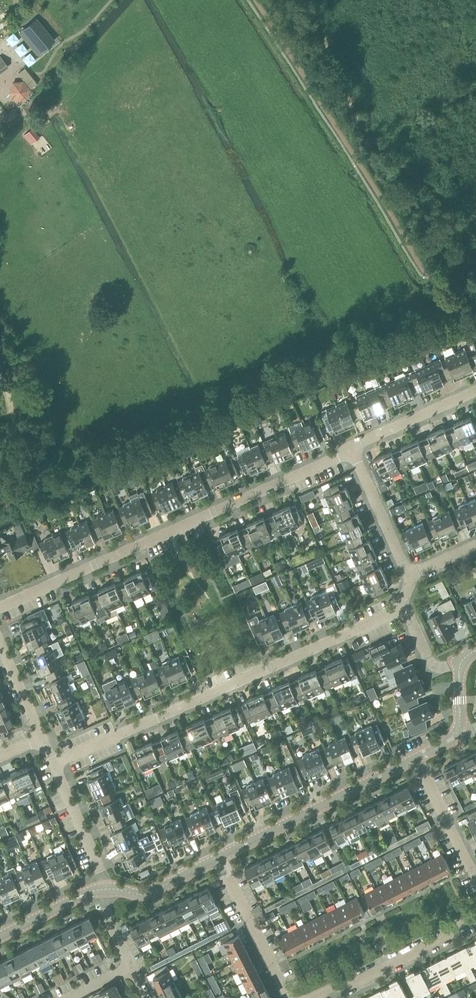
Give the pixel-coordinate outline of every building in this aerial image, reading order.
[(34,16),(21,26),(40,49),(52,38),(34,16)] [(9,91),(15,99),(16,99),(25,98),(29,88),(23,81),(13,82),(9,91)] [(13,111),(3,119),(6,122),(16,114),(13,111)] [(32,127),(23,134),(30,142),(38,135),(32,127)] [(471,349),(467,351),(465,347),(455,352),(465,374),(475,370),(474,368),(475,367),(475,359),(471,349)] [(465,374),(455,352),(445,356),(447,360),(442,362),(449,379),(454,377),(455,379),(465,374)] [(425,365),(435,388),(445,383),(444,381),(449,379),(442,362),(437,364),(435,360),(425,365)] [(412,375),(420,392),(424,390),(425,392),(435,388),(425,365),(415,369),(417,373),(412,375)] [(395,378),(406,401),(416,396),(415,394),(420,392),(412,375),(407,377),(405,373),(395,378)] [(406,401),(395,378),(385,382),(381,384),(382,388),(390,405),(395,403),(396,405),(406,401)] [(366,391),(376,414),(386,409),(385,407),(390,405),(382,388),(381,384),(376,386),(366,391)] [(353,401),(360,418),(365,416),(366,418),(376,414),(366,391),(356,395),(358,399),(353,401)] [(336,404),(346,427),(356,423),(355,420),(360,418),(353,401),(348,403),(346,399),(336,404)] [(346,427),(336,404),(321,410),(330,431),(335,429),(336,431),(346,427)] [(313,445),(303,423),(300,416),(287,422),(290,431),(299,449),(303,447),(304,449),(313,445)] [(472,441),(475,439),(475,416),(471,418),(471,416),(462,420),(472,441)] [(311,420),(303,423),(313,445),(321,442),(320,440),(325,437),(317,419),(312,422),(311,420)] [(450,427),(458,445),(463,443),(464,445),(472,441),(462,420),(454,423),(455,425),(450,427)] [(458,445),(450,427),(445,429),(444,427),(436,431),(445,453),(454,449),(453,448),(458,445)] [(277,435),(286,457),(295,453),(294,451),(299,449),(290,431),(285,433),(285,432),(277,435)] [(445,453),(436,431),(427,435),(428,437),(424,439),(432,457),(437,455),(437,457),(445,453)] [(286,457),(277,435),(268,439),(269,440),(264,443),(272,461),(277,459),(278,461),(286,457)] [(410,443),(419,464),(427,461),(427,459),(432,457),(424,439),(419,441),(418,439),(410,443)] [(84,448),(84,440),(70,443),(71,450),(84,448)] [(272,461),(264,443),(259,445),(258,443),(250,447),(260,469),(268,465),(267,463),(272,461)] [(419,464),(410,443),(401,446),(402,448),(397,451),(406,469),(410,466),(411,468),(419,464)] [(260,469),(250,447),(249,445),(236,451),(238,454),(237,454),(238,455),(235,457),(235,456),(234,456),(241,471),(242,471),(241,470),(244,468),(246,473),(251,470),(251,472),(260,469)] [(406,469),(397,451),(392,453),(392,451),(383,454),(393,476),(401,473),(400,471),(406,469)] [(393,476),(383,454),(375,458),(376,460),(371,462),(375,472),(373,473),(381,491),(389,487),(385,480),(393,476)] [(217,461),(227,483),(235,480),(234,478),(239,475),(231,457),(226,460),(225,458),(217,461)] [(227,483),(217,461),(209,465),(210,467),(205,469),(203,464),(202,464),(213,487),(217,485),(218,487),(227,483)] [(213,487),(202,464),(195,467),(197,471),(191,473),(200,495),(209,491),(208,489),(213,487)] [(467,466),(454,472),(456,476),(469,470),(467,466)] [(200,495),(191,473),(183,477),(183,478),(178,481),(186,499),(191,497),(192,499),(200,495)] [(446,473),(440,475),(443,482),(449,479),(446,473)] [(443,484),(446,490),(453,486),(451,480),(443,484)] [(186,499),(178,481),(173,483),(172,481),(164,485),(174,507),(182,503),(181,501),(186,499)] [(328,504),(350,495),(346,486),(344,487),(342,482),(324,490),(326,495),(324,496),(328,504)] [(419,484),(414,486),(417,493),(422,491),(419,484)] [(174,507),(164,485),(156,488),(157,490),(152,492),(160,511),(165,508),(166,510),(174,507)] [(129,495),(131,499),(141,521),(149,518),(148,516),(153,513),(144,491),(138,493),(138,492),(129,495)] [(350,495),(328,504),(331,512),(333,512),(336,517),(354,509),(351,504),(353,503),(350,495)] [(391,498),(385,500),(388,506),(394,503),(391,498)] [(475,498),(467,502),(475,522),(475,500),(475,498)] [(141,521),(131,499),(123,503),(124,505),(119,507),(127,525),(132,523),(132,525),(141,521)] [(467,502),(459,505),(460,507),(455,509),(463,527),(468,525),(469,527),(475,524),(475,522),(467,502)] [(403,503),(389,509),(392,515),(406,509),(403,503)] [(282,508),(291,530),(299,527),(298,525),(304,523),(304,522),(307,521),(301,508),(298,509),(296,504),(291,507),(290,505),(282,508)] [(105,511),(114,533),(123,529),(122,527),(127,525),(119,507),(114,509),(113,508),(105,511)] [(269,516),(277,534),(282,532),(283,534),(291,530),(282,508),(273,512),(274,514),(269,516)] [(354,509),(336,517),(338,522),(336,522),(340,531),(361,521),(358,513),(356,513),(354,509)] [(441,513),(451,535),(459,532),(458,530),(463,527),(455,509),(450,512),(449,510),(441,513)] [(114,533),(105,511),(97,515),(97,516),(92,519),(100,537),(105,535),(106,537),(114,533)] [(451,535),(441,513),(433,517),(434,519),(428,521),(437,539),(441,537),(442,539),(451,535)] [(277,534),(269,516),(264,518),(263,516),(255,520),(263,538),(265,542),(273,538),(272,537),(277,534)] [(100,537),(92,519),(87,521),(87,519),(78,523),(88,545),(96,541),(96,539),(100,537)] [(248,526),(243,528),(247,538),(251,546),(256,544),(257,546),(265,542),(263,538),(255,520),(247,524),(248,526)] [(7,549),(10,557),(22,552),(21,549),(30,546),(20,521),(13,524),(17,533),(15,534),(16,536),(4,541),(1,535),(0,536),(0,552),(7,549)] [(365,529),(361,521),(340,531),(343,539),(345,538),(347,543),(365,535),(363,530),(365,529)] [(423,521),(415,525),(424,547),(433,543),(432,541),(437,539),(428,521),(423,523),(423,521)] [(71,528),(66,530),(74,549),(79,546),(80,548),(88,545),(78,523),(70,526),(71,528)] [(416,551),(424,547),(415,525),(406,529),(407,530),(402,533),(410,551),(415,549),(416,551)] [(237,528),(229,532),(232,538),(238,554),(246,550),(246,548),(251,546),(247,538),(243,528),(238,530),(237,528)] [(60,531),(52,534),(62,556),(70,553),(69,551),(74,549),(66,530),(61,533),(60,531)] [(238,554),(229,532),(220,535),(221,537),(216,540),(221,550),(218,551),(224,567),(241,560),(238,554)] [(52,534),(44,538),(45,540),(39,542),(47,560),(52,558),(53,560),(62,556),(52,534)] [(351,557),(373,547),(369,539),(367,540),(365,535),(347,543),(349,548),(348,549),(351,557)] [(359,569),(377,561),(375,557),(377,556),(373,547),(351,557),(355,565),(357,564),(359,569)] [(292,557),(287,559),(291,566),(296,564),(292,557)] [(311,560),(305,563),(308,569),(314,566),(311,560)] [(377,561),(359,569),(361,574),(359,575),(363,583),(385,574),(381,565),(379,566),(377,561)] [(305,563),(300,565),(304,572),(308,570),(308,569),(305,563)] [(133,574),(142,596),(150,592),(150,591),(156,588),(155,586),(158,585),(152,572),(149,574),(147,570),(142,572),(141,570),(133,574)] [(120,582),(128,600),(134,598),(134,600),(142,596),(133,574),(124,578),(125,580),(120,582)] [(254,574),(248,576),(252,584),(257,581),(254,574)] [(385,574),(363,583),(367,591),(368,591),(371,596),(389,588),(387,583),(389,582),(385,574)] [(248,577),(243,580),(245,586),(251,583),(248,577)] [(342,580),(338,582),(341,590),(346,588),(342,580)] [(442,580),(435,584),(439,591),(446,587),(442,580)] [(265,581),(260,583),(263,591),(268,589),(265,581)] [(128,600),(120,582),(116,584),(115,582),(106,586),(116,608),(124,604),(123,602),(128,600)] [(319,593),(329,615),(337,611),(336,609),(341,607),(340,603),(343,602),(334,582),(328,585),(326,588),(327,589),(319,593)] [(94,594),(102,612),(106,620),(119,614),(116,608),(106,586),(98,590),(99,592),(94,594)] [(465,603),(474,622),(475,621),(475,587),(470,590),(473,595),(471,597),(470,599),(471,600),(465,603)] [(329,615),(319,593),(311,596),(312,598),(307,600),(315,619),(319,616),(320,618),(329,615)] [(102,612),(94,594),(89,596),(88,594),(80,598),(90,619),(95,617),(98,623),(106,620),(102,612)] [(90,619),(80,598),(72,601),(72,603),(67,605),(75,624),(81,621),(81,623),(90,619)] [(440,613),(429,619),(441,641),(454,634),(449,624),(450,622),(456,619),(452,610),(455,608),(450,599),(436,606),(440,613)] [(315,619),(307,600),(301,603),(301,601),(293,605),(302,626),(311,623),(310,621),(315,619)] [(280,612),(288,630),(293,628),(294,630),(302,626),(293,605),(285,608),(285,610),(280,612)] [(24,638),(46,628),(43,620),(48,618),(43,608),(28,615),(30,620),(20,624),(23,629),(21,630),(24,638)] [(288,630),(280,612),(275,614),(274,613),(266,616),(276,638),(284,634),(283,632),(288,630)] [(256,615),(247,618),(258,642),(261,640),(262,642),(267,640),(268,642),(276,638),(266,616),(258,620),(256,615)] [(46,628),(24,638),(28,647),(30,646),(32,650),(50,642),(48,637),(50,637),(46,628)] [(151,633),(146,635),(150,643),(154,641),(151,633)] [(50,642),(32,650),(34,655),(32,656),(36,664),(58,655),(64,652),(59,639),(50,642)] [(385,655),(389,665),(399,661),(408,657),(406,654),(407,654),(406,647),(403,647),(401,642),(389,648),(386,640),(370,647),(375,658),(385,655)] [(170,659),(180,680),(188,677),(188,675),(193,672),(191,669),(194,667),(189,655),(185,657),(184,654),(179,657),(178,655),(170,659)] [(44,677),(62,669),(60,664),(62,663),(58,655),(36,664),(40,673),(42,672),(44,677)] [(333,661),(343,683),(351,679),(350,677),(356,675),(348,657),(343,659),(342,657),(333,661)] [(166,684),(158,666),(155,659),(147,662),(150,668),(144,670),(154,692),(162,688),(161,686),(166,684)] [(158,666),(166,684),(171,682),(172,684),(180,680),(170,659),(162,662),(163,664),(158,666)] [(343,683),(333,661),(325,665),(326,667),(321,669),(329,687),(334,685),(335,686),(343,683)] [(401,686),(419,678),(419,677),(420,676),(419,671),(416,670),(413,663),(402,668),(399,661),(389,665),(384,667),(388,678),(396,676),(401,686)] [(86,664),(80,667),(84,675),(90,672),(86,664)] [(62,669),(44,677),(46,682),(44,683),(48,691),(70,681),(66,673),(64,674),(62,669)] [(329,687),(321,669),(316,671),(315,669),(307,672),(317,694),(325,691),(324,689),(329,687)] [(154,692),(144,670),(136,674),(137,675),(132,678),(140,696),(144,694),(145,696),(154,692)] [(317,694),(307,672),(299,676),(300,678),(295,680),(303,698),(308,696),(309,698),(317,694)] [(118,682),(116,678),(103,684),(105,689),(105,690),(106,691),(102,692),(108,705),(111,704),(113,708),(118,705),(119,707),(127,704),(118,682)] [(118,682),(127,704),(136,700),(135,698),(140,696),(132,678),(126,680),(126,678),(118,682)] [(419,678),(401,686),(404,693),(398,698),(404,712),(409,709),(419,705),(418,705),(415,697),(426,692),(423,686),(424,683),(421,678),(420,679),(419,678)] [(303,698),(295,680),(290,682),(289,680),(281,684),(290,706),(298,702),(298,701),(303,698)] [(70,681),(48,691),(52,699),(54,698),(56,703),(74,695),(72,690),(73,689),(70,681)] [(290,706),(281,684),(272,688),(273,690),(268,692),(276,710),(282,708),(282,710),(290,706)] [(276,710),(268,692),(264,694),(263,692),(254,696),(264,718),(272,714),(271,712),(276,710)] [(74,695),(56,703),(58,708),(56,709),(60,717),(81,708),(78,700),(76,700),(74,695)] [(360,695),(353,698),(355,703),(362,700),(360,695)] [(264,718),(254,696),(246,699),(247,701),(242,704),(250,722),(255,719),(256,721),(264,718)] [(427,701),(418,705),(419,705),(409,709),(414,719),(407,722),(412,734),(427,727),(423,720),(434,715),(432,710),(434,708),(430,703),(429,703),(427,701)] [(222,710),(232,732),(240,728),(239,727),(244,724),(236,706),(231,708),(230,706),(222,710)] [(81,708),(60,717),(63,726),(65,725),(68,730),(72,728),(74,733),(83,729),(81,724),(86,722),(83,717),(85,716),(81,708)] [(210,718),(218,736),(223,734),(224,735),(232,732),(222,710),(214,714),(215,716),(210,718)] [(0,716),(0,734),(10,730),(8,725),(13,723),(10,717),(9,717),(7,713),(0,716)] [(333,716),(327,719),(330,725),(336,723),(333,716)] [(311,717),(304,719),(307,726),(313,723),(311,717)] [(218,736),(210,718),(205,720),(204,718),(196,722),(205,744),(213,740),(213,738),(218,736)] [(205,744),(196,722),(187,725),(188,727),(183,730),(191,748),(197,745),(197,747),(205,744)] [(308,727),(301,730),(303,735),(316,730),(313,723),(307,726),(308,727)] [(363,728),(373,750),(381,746),(380,744),(386,742),(377,724),(372,726),(371,725),(363,728)] [(290,725),(283,728),(286,734),(293,731),(290,725)] [(373,750),(363,728),(355,732),(356,733),(351,736),(359,754),(364,752),(365,754),(373,750)] [(280,729),(271,733),(274,739),(283,735),(280,729)] [(191,748),(183,730),(179,732),(178,730),(169,733),(179,755),(187,752),(186,750),(191,748)] [(157,741),(165,759),(170,757),(171,759),(179,755),(169,733),(161,737),(162,739),(157,741)] [(359,754),(351,736),(346,738),(345,736),(337,740),(347,762),(355,758),(354,756),(359,754)] [(262,737),(256,739),(259,746),(264,743),(262,737)] [(347,762),(337,740),(329,743),(330,745),(325,747),(333,765),(337,763),(338,765),(347,762)] [(165,759),(157,741),(152,743),(151,741),(143,745),(153,767),(161,763),(160,762),(165,759)] [(254,743),(248,746),(251,752),(257,749),(254,743)] [(270,744),(261,748),(263,753),(272,749),(270,744)] [(153,767),(143,745),(135,749),(136,751),(130,753),(138,771),(144,769),(145,770),(153,767)] [(333,765),(325,747),(319,750),(319,748),(311,752),(320,773),(329,770),(328,768),(333,765)] [(320,773),(311,752),(303,755),(303,757),(298,759),(306,777),(311,775),(312,777),(320,773)] [(126,753),(121,755),(124,763),(129,761),(126,753)] [(464,757),(473,775),(475,779),(475,757),(474,753),(464,757)] [(464,757),(455,762),(463,779),(473,775),(464,757)] [(244,758),(238,761),(241,767),(246,765),(244,758)] [(91,787),(113,778),(109,770),(113,768),(110,760),(88,769),(89,772),(87,773),(89,778),(87,779),(91,787)] [(463,779),(455,762),(445,767),(453,784),(463,779)] [(281,770),(291,791),(299,788),(298,786),(304,783),(295,765),(290,768),(289,766),(281,770)] [(26,766),(18,770),(27,791),(35,788),(35,786),(40,784),(32,766),(27,768),(26,766)] [(213,772),(216,778),(226,774),(223,768),(213,772)] [(10,775),(6,778),(14,796),(16,802),(29,796),(27,791),(18,770),(9,773),(10,775)] [(291,791),(281,770),(273,773),(274,775),(269,777),(277,795),(282,793),(283,795),(291,791)] [(216,778),(213,772),(205,775),(208,782),(216,778)] [(277,795),(269,777),(264,779),(263,778),(255,781),(265,803),(273,799),(272,797),(277,795)] [(1,803),(9,800),(8,798),(14,796),(6,778),(1,780),(0,778),(0,801),(1,803)] [(113,778),(91,787),(94,796),(96,795),(99,800),(117,792),(114,787),(116,786),(113,778)] [(173,779),(167,782),(170,789),(176,786),(173,779)] [(265,803),(255,781),(247,785),(248,787),(242,789),(250,807),(255,805),(256,807),(265,803)] [(152,786),(144,789),(147,797),(155,794),(152,786)] [(398,791),(406,808),(416,803),(408,786),(398,791)] [(231,795),(225,798),(235,820),(243,816),(242,814),(247,812),(239,794),(240,794),(238,788),(230,792),(231,795)] [(388,796),(397,813),(406,808),(398,791),(388,796)] [(117,792),(99,800),(101,804),(99,805),(102,814),(124,804),(121,796),(119,797),(117,792)] [(379,801),(387,818),(397,813),(388,796),(379,801)] [(153,798),(147,801),(150,808),(156,806),(153,798)] [(213,806),(221,824),(226,822),(226,824),(235,820),(225,798),(217,802),(218,803),(213,806)] [(378,823),(380,827),(389,822),(387,818),(379,801),(369,806),(378,823)] [(474,801),(465,806),(466,810),(475,805),(474,801)] [(124,804),(102,814),(106,822),(108,821),(110,826),(128,818),(135,815),(129,802),(124,804)] [(221,824),(213,806),(208,808),(207,806),(199,810),(208,832),(217,828),(216,826),(221,824)] [(359,810),(368,828),(378,823),(369,806),(359,810)] [(45,808),(39,811),(42,818),(48,816),(45,808)] [(208,832),(199,810),(191,813),(191,815),(186,817),(194,835),(199,833),(200,835),(208,832)] [(350,815),(358,832),(368,828),(359,810),(350,815)] [(469,814),(472,820),(468,822),(473,832),(475,830),(475,810),(469,814)] [(37,814),(25,819),(28,824),(40,819),(37,814)] [(350,815),(340,820),(349,837),(351,842),(353,842),(359,839),(361,837),(358,832),(350,815)] [(172,821),(182,843),(191,840),(190,838),(194,835),(186,817),(181,820),(180,818),(172,821)] [(51,818),(43,822),(46,829),(54,825),(51,818)] [(114,840),(136,830),(132,822),(131,823),(128,818),(110,826),(112,831),(110,832),(114,840)] [(24,819),(17,822),(20,828),(27,825),(24,819)] [(349,837),(340,820),(330,825),(335,835),(334,835),(334,836),(331,837),(337,847),(340,846),(340,844),(339,842),(349,837)] [(182,843),(172,821),(164,825),(165,827),(160,829),(168,847),(173,845),(174,847),(182,843)] [(38,824),(30,828),(33,835),(41,832),(38,824)] [(418,830),(419,834),(429,829),(427,825),(418,830)] [(0,828),(0,836),(0,837),(8,833),(5,826),(0,828)] [(323,829),(313,834),(321,851),(331,846),(332,848),(334,849),(337,847),(331,837),(329,838),(328,838),(323,829)] [(136,830),(114,840),(118,848),(120,848),(122,852),(150,840),(148,834),(139,838),(136,830)] [(408,835),(410,839),(419,834),(418,830),(408,835)] [(428,839),(436,835),(434,830),(426,834),(428,839)] [(23,831),(17,834),(20,841),(26,838),(23,831)] [(15,834),(2,840),(7,851),(20,845),(15,834)] [(321,851),(313,834),(303,839),(312,856),(314,859),(323,854),(321,851)] [(398,840),(400,844),(410,839),(408,835),(398,840)] [(150,840),(122,852),(124,857),(122,858),(126,867),(128,866),(130,871),(139,867),(137,862),(148,857),(145,851),(157,846),(159,850),(164,847),(159,836),(154,839),(154,838),(150,840)] [(412,841),(414,846),(422,842),(419,837),(412,841)] [(312,856),(303,839),(297,842),(294,844),(297,850),(303,861),(312,856)] [(389,845),(391,848),(400,844),(398,840),(389,845)] [(414,846),(412,841),(404,845),(406,850),(414,846)] [(284,849),(292,866),(294,869),(304,864),(303,861),(297,850),(294,844),(284,849)] [(379,849),(381,853),(391,848),(389,845),(379,849)] [(392,851),(395,855),(403,852),(400,847),(392,851)] [(55,852),(64,874),(73,870),(72,868),(77,866),(69,848),(63,851),(63,849),(55,852)] [(283,870),(285,874),(294,869),(292,866),(284,849),(274,853),(283,870)] [(369,854),(371,858),(381,853),(379,849),(369,854)] [(395,855),(392,851),(385,855),(387,859),(395,855)] [(64,874),(55,852),(47,856),(47,858),(42,860),(50,878),(55,876),(56,878),(64,874)] [(283,870),(274,853),(265,858),(273,876),(275,879),(285,874),(283,870)] [(360,859),(362,863),(371,858),(369,854),(360,859)] [(433,859),(441,874),(451,869),(443,854),(433,859)] [(373,861),(375,865),(383,861),(381,857),(373,861)] [(255,863),(264,880),(263,880),(265,884),(275,879),(273,876),(265,858),(255,863)] [(362,863),(360,859),(350,864),(352,868),(362,863)] [(441,874),(433,859),(423,864),(431,879),(441,874)] [(50,878),(42,860),(37,862),(36,861),(28,864),(38,886),(46,882),(45,880),(50,878)] [(375,865),(373,861),(365,865),(368,869),(375,865)] [(264,880),(255,863),(245,868),(254,885),(263,880),(264,880)] [(38,886),(28,864),(20,868),(21,869),(16,872),(24,890),(29,888),(30,890),(38,886)] [(431,879),(423,864),(414,869),(422,884),(431,879)] [(2,876),(12,898),(20,894),(19,892),(24,890),(16,872),(13,866),(6,869),(8,873),(2,876)] [(333,873),(335,877),(344,872),(342,868),(333,873)] [(361,872),(359,868),(351,872),(353,876),(361,872)] [(145,869),(138,872),(141,877),(147,874),(145,869)] [(422,884),(414,869),(404,873),(412,889),(422,884)] [(335,877),(333,873),(323,878),(325,882),(335,877)] [(348,873),(340,877),(343,882),(350,878),(348,873)] [(412,889),(404,873),(394,878),(402,894),(412,889)] [(2,876),(0,877),(0,900),(2,899),(3,901),(12,898),(2,876)] [(313,883),(315,887),(325,882),(323,878),(313,883)] [(402,894),(394,878),(384,883),(392,899),(402,894)] [(326,885),(329,889),(336,885),(334,881),(326,885)] [(315,887),(313,883),(304,888),(306,891),(315,887)] [(392,899),(384,883),(375,888),(383,904),(392,899)] [(329,889),(326,885),(318,889),(320,893),(329,889)] [(219,908),(217,904),(208,887),(198,892),(207,909),(208,912),(209,914),(219,908)] [(306,891),(304,888),(294,893),(296,896),(306,891)] [(383,904),(375,888),(365,893),(373,909),(383,904)] [(307,894),(309,899),(317,895),(314,890),(307,894)] [(199,917),(208,912),(207,909),(198,892),(189,897),(199,917)] [(296,896),(294,893),(284,897),(286,901),(296,896)] [(309,899),(307,894),(299,898),(301,903),(309,899)] [(189,922),(199,917),(189,897),(179,902),(189,922)] [(275,902),(277,906),(286,901),(284,897),(275,902)] [(347,902),(355,918),(365,913),(357,897),(347,902)] [(287,904),(289,909),(297,905),(295,900),(287,904)] [(180,927),(189,922),(179,902),(169,906),(180,927)] [(277,906),(275,902),(265,907),(267,911),(277,906)] [(355,918),(347,902),(338,907),(346,923),(355,918)] [(289,909),(287,904),(280,908),(282,913),(289,909)] [(170,932),(180,927),(169,906),(160,911),(170,932)] [(346,923),(338,907),(328,912),(336,928),(346,923)] [(160,937),(170,932),(160,911),(150,916),(159,933),(159,934),(160,937)] [(265,915),(267,919),(268,920),(276,916),(273,911),(265,915)] [(336,928),(328,912),(318,917),(326,933),(336,928)] [(149,938),(159,934),(159,933),(150,916),(140,921),(149,938)] [(78,922),(87,938),(97,933),(89,917),(78,922)] [(326,933),(318,917),(308,922),(316,938),(326,933)] [(151,941),(149,938),(140,921),(130,926),(141,947),(151,941)] [(87,938),(78,922),(69,927),(77,943),(80,949),(90,944),(87,938)] [(316,938),(308,922),(299,927),(306,943),(316,938)] [(218,931),(220,935),(230,930),(228,926),(218,931)] [(77,943),(69,927),(59,932),(67,948),(77,943)] [(306,943),(299,927),(289,932),(297,947),(306,943)] [(208,936),(210,940),(220,935),(218,931),(208,936)] [(67,948),(59,932),(50,936),(60,957),(70,952),(67,948)] [(229,953),(245,946),(239,934),(235,936),(233,932),(221,938),(229,953)] [(297,947),(289,932),(279,937),(287,952),(297,947)] [(50,962),(60,957),(50,936),(40,941),(50,962)] [(210,940),(208,936),(199,941),(201,944),(210,940)] [(30,946),(38,962),(40,967),(50,962),(40,941),(30,946)] [(201,944),(199,941),(189,946),(191,949),(201,944)] [(472,944),(459,950),(474,980),(475,979),(475,977),(471,967),(475,964),(475,952),(472,944)] [(38,962),(30,946),(20,951),(28,967),(38,962)] [(191,949),(189,946),(180,950),(181,954),(191,949)] [(245,946),(229,953),(234,963),(250,955),(245,946)] [(181,954),(180,950),(170,955),(172,959),(181,954)] [(474,980),(459,950),(446,957),(455,975),(465,970),(471,981),(474,980)] [(11,956),(21,977),(31,972),(28,967),(20,951),(11,956)] [(172,959),(170,955),(160,960),(162,964),(172,959)] [(203,965),(207,963),(203,955),(199,958),(203,965)] [(239,973),(255,965),(250,955),(234,963),(239,973)] [(21,977),(11,956),(1,961),(11,981),(11,982),(21,977)] [(455,975),(446,957),(433,963),(448,993),(451,992),(445,980),(455,975)] [(162,964),(160,960),(150,965),(152,969),(162,964)] [(11,981),(1,961),(0,962),(0,986),(11,981)] [(207,963),(203,965),(207,973),(211,971),(207,963)] [(448,993),(433,963),(420,970),(429,988),(439,983),(445,994),(448,993)] [(158,987),(174,979),(167,965),(155,971),(157,976),(153,978),(158,987)] [(199,965),(195,968),(199,977),(204,975),(199,965)] [(255,965),(239,973),(244,983),(260,975),(255,965)] [(420,970),(416,972),(414,970),(406,974),(416,994),(413,995),(415,997),(422,997),(419,993),(429,988),(420,970)] [(213,985),(217,983),(213,975),(208,977),(213,985)] [(249,992),(265,985),(260,975),(244,983),(249,992)] [(392,997),(411,997),(408,997),(398,978),(390,982),(391,985),(386,987),(392,997)] [(174,979),(158,987),(163,997),(179,989),(174,979)] [(217,983),(213,985),(216,992),(221,990),(217,983)] [(94,995),(95,997),(112,997),(120,994),(115,984),(94,995)] [(270,995),(265,985),(249,992),(251,997),(262,997),(270,995)] [(386,987),(373,994),(376,997),(392,997),(386,987)] [(210,997),(214,995),(211,988),(206,990),(210,997)] [(456,992),(459,997),(467,993),(464,988),(456,992)] [(163,997),(164,997),(183,997),(179,989),(163,997)]
